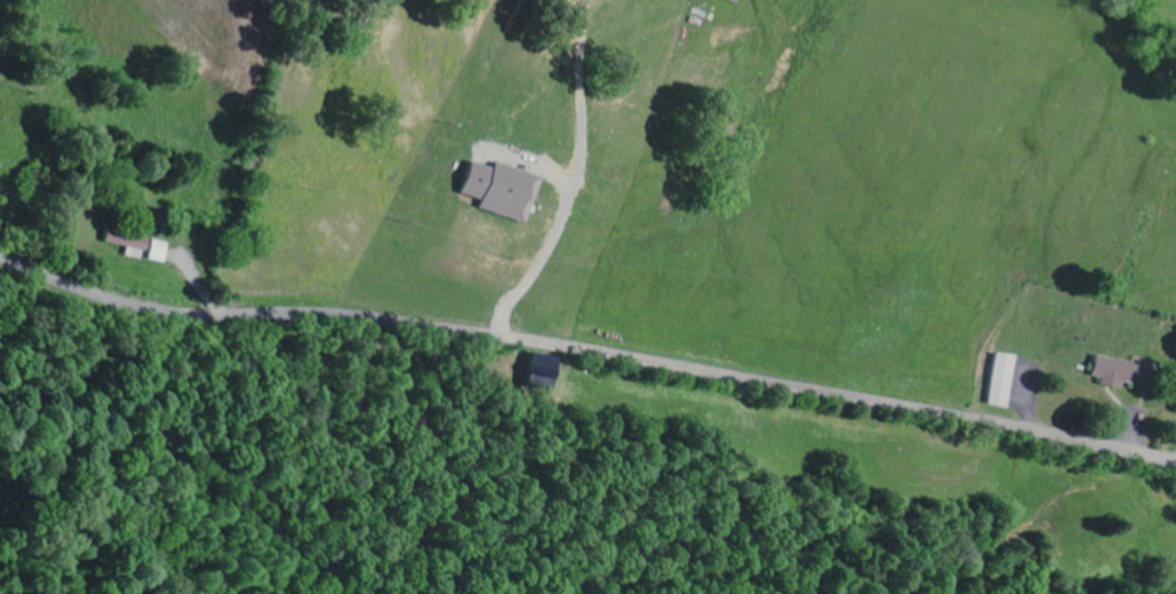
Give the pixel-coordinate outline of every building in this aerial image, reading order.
[(484,208),(530,223),(545,177),(500,163),(498,168),(477,162),(466,194),(486,200),(484,208)] [(107,241),(151,253),(154,241),(110,229),(107,241)] [(168,263),(172,244),(156,240),(152,260),(168,263)] [(558,392),(565,359),(539,353),(531,387),(558,392)] [(992,405),(1011,408),(1020,357),(1001,354),(992,405)] [(1095,375),(1105,378),(1103,384),(1123,390),(1125,382),(1148,388),(1153,370),(1101,355),(1095,375)]
